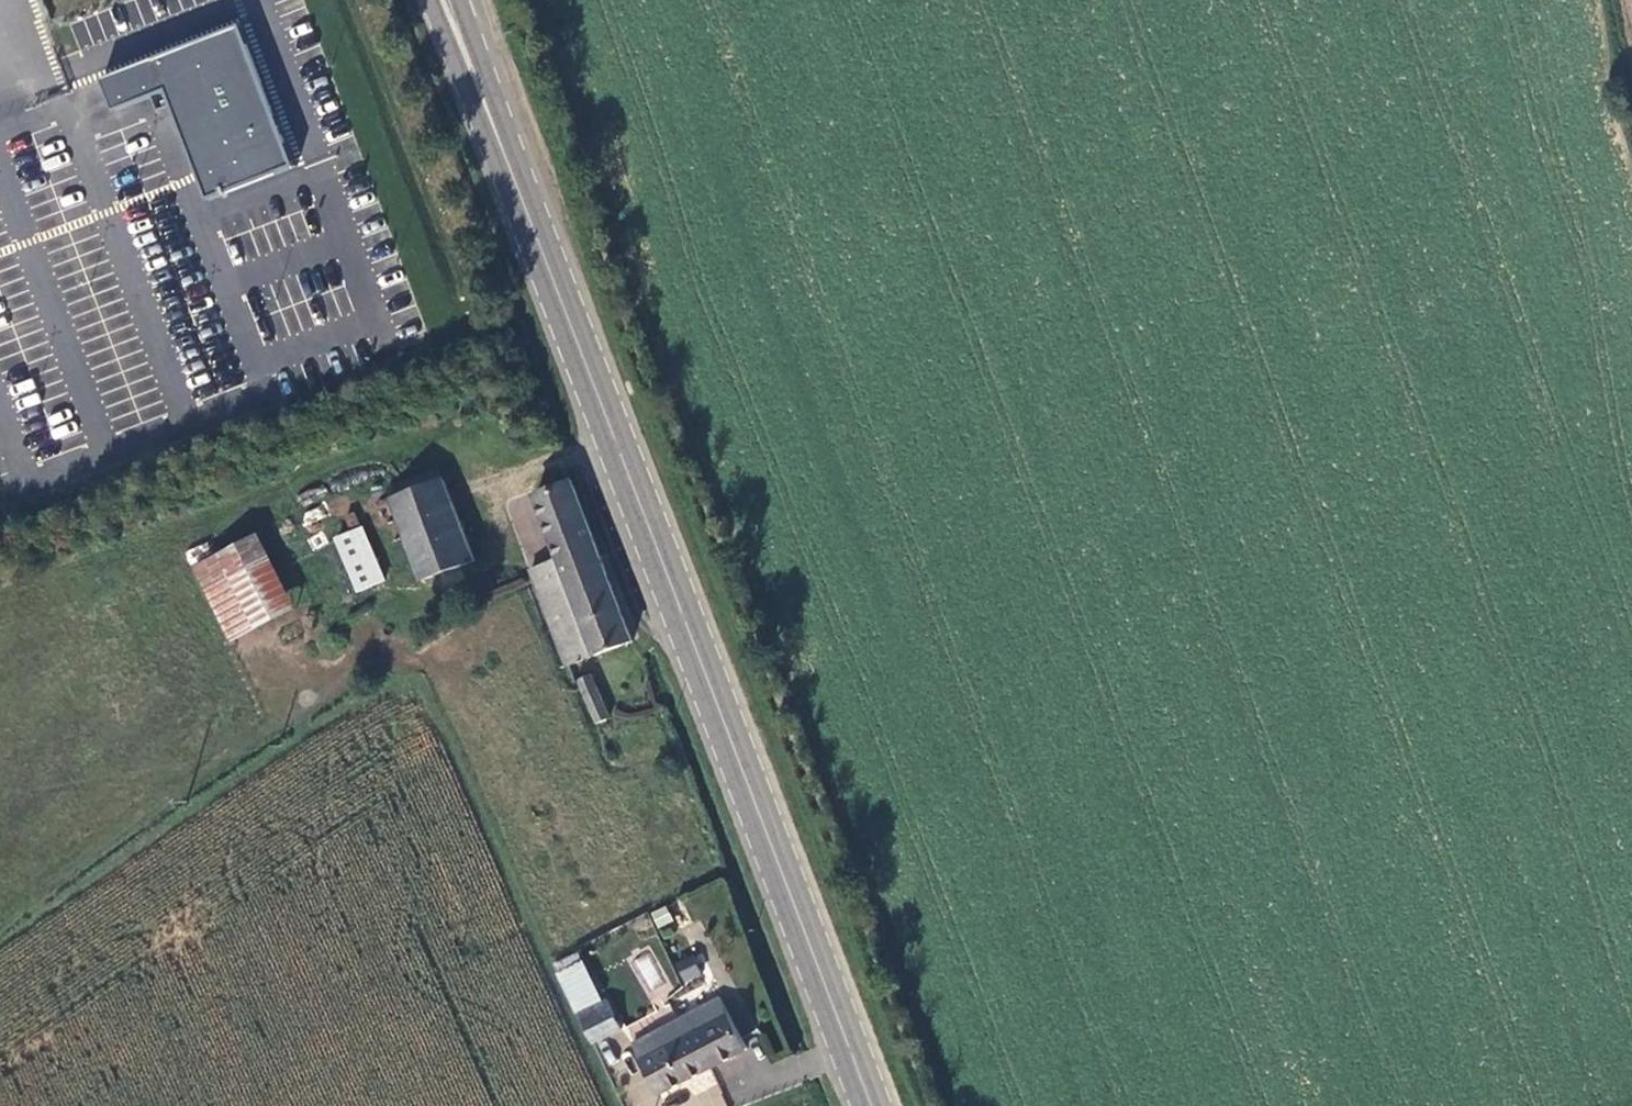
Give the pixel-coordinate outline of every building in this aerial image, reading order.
[(243,21),(102,76),(115,108),(167,88),(210,198),(298,164),(243,21)] [(475,562),(440,470),(391,490),(425,581),(475,562)] [(540,594),(606,570),(573,482),(537,497),(555,546),(526,557),(540,594)] [(387,582),(357,514),(348,519),(354,533),(340,540),(361,592),(387,582)] [(297,609),(272,561),(234,581),(227,568),(204,580),(235,640),(297,609)] [(633,642),(606,570),(540,594),(567,666),(633,642)] [(586,697),(597,692),(591,677),(579,682),(586,697)] [(610,719),(597,692),(586,697),(598,724),(610,719)] [(681,982),(676,968),(670,970),(662,948),(634,959),(647,995),(681,982)] [(748,1051),(721,1000),(636,1046),(661,1095),(748,1051)] [(580,1015),(595,1044),(623,1029),(609,1001),(580,1015)]
